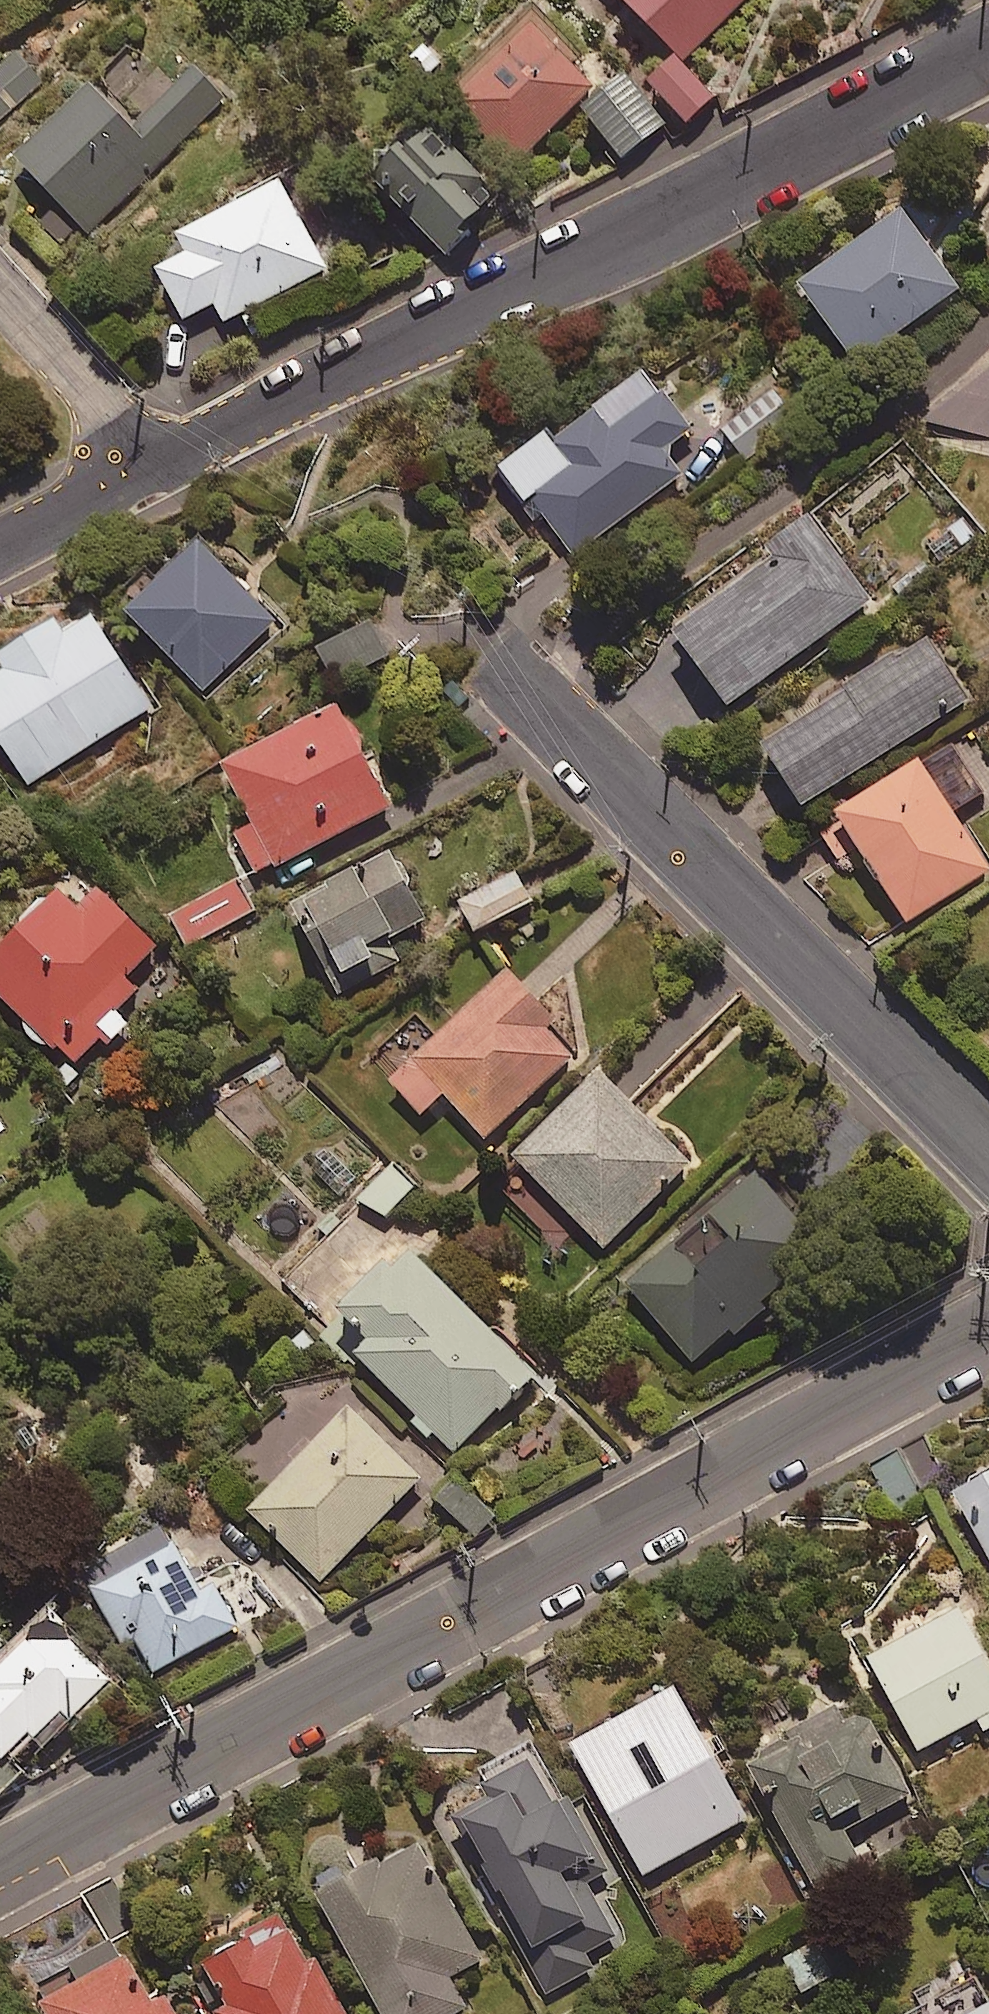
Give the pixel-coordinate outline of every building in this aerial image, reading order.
[(680,77),(755,0),(600,0),(680,77)] [(421,116),(499,192),(593,96),(515,20),(421,116)] [(34,97),(0,65),(0,133),(34,97)] [(665,78),(639,105),(680,144),(705,117),(665,78)] [(0,183),(0,188),(76,260),(152,181),(210,120),(180,91),(121,152),(73,107),(0,183)] [(650,145),(610,95),(573,125),(613,174),(650,145)] [(404,124),(339,190),(427,274),(491,209),(404,124)] [(267,197),(162,252),(175,277),(146,293),(169,335),(198,320),(208,339),(313,284),(267,197)] [(799,285),(858,365),(960,290),(902,210),(799,285)] [(801,425),(773,389),(716,433),(745,470),(801,425)] [(536,505),(573,556),(683,476),(664,450),(690,432),(663,395),(606,437),(590,414),(557,438),(551,430),(497,468),(528,511),(536,505)] [(675,632),(730,706),(870,601),(809,519),(768,550),(774,558),(675,632)] [(275,622),(197,542),(126,611),(204,691),(275,622)] [(82,601),(0,651),(0,666),(3,671),(0,673),(0,743),(25,785),(148,711),(82,601)] [(763,743),(805,807),(969,699),(927,635),(763,743)] [(392,808),(339,706),(221,767),(250,824),(235,832),(258,877),(392,808)] [(909,923),(988,871),(988,859),(960,814),(987,797),(951,741),(818,826),(840,862),(861,848),(909,923)] [(290,909),(340,1000),(357,991),(348,974),(374,959),(368,950),(428,917),(392,853),(290,909)] [(133,1024),(121,1013),(140,992),(128,981),(159,947),(76,870),(0,952),(0,995),(74,1064),(96,1039),(108,1050),(133,1024)] [(255,911),(239,881),(170,917),(186,947),(255,911)] [(549,1030),(556,1023),(508,971),(391,1081),(422,1114),(443,1094),(486,1140),(574,1057),(549,1030)] [(690,1164),(600,1073),(514,1158),(604,1248),(690,1164)] [(758,1172),(709,1212),(736,1246),(705,1271),(678,1236),(625,1278),(694,1365),(764,1309),(759,1303),(822,1253),(758,1172)] [(377,1174),(356,1201),(386,1224),(407,1197),(377,1174)] [(537,1372),(405,1247),(325,1331),(457,1456),(537,1372)] [(422,1479),(351,1409),(249,1511),(320,1582),(422,1479)] [(954,1495),(988,1559),(988,1476),(954,1495)] [(210,1600),(182,1546),(93,1591),(121,1647),(134,1640),(151,1673),(238,1629),(220,1595),(210,1600)] [(988,1731),(988,1662),(961,1609),(869,1656),(919,1752),(979,1720),(985,1732),(988,1731)] [(31,1643),(0,1671),(0,1797),(24,1775),(7,1757),(32,1735),(43,1748),(111,1686),(70,1641),(31,1643)] [(643,1877),(748,1820),(676,1689),(572,1746),(643,1877)] [(858,1701),(749,1758),(825,1902),(869,1879),(844,1832),(909,1797),(858,1701)] [(559,1802),(531,1748),(480,1775),(493,1799),(453,1820),(545,1995),(593,1970),(585,1954),(615,1938),(586,1883),(609,1871),(570,1796),(559,1802)] [(481,1962),(417,1846),(320,1900),(383,2013),(459,2013),(467,2009),(450,1979),(481,1962)] [(282,1902),(235,1929),(243,1943),(206,1964),(231,2007),(219,2013),(346,2013),(282,1902)] [(843,1979),(820,1941),(784,1963),(807,2001),(843,1979)] [(160,1991),(148,1997),(126,1957),(40,2004),(45,2013),(173,2013),(160,1991)]
